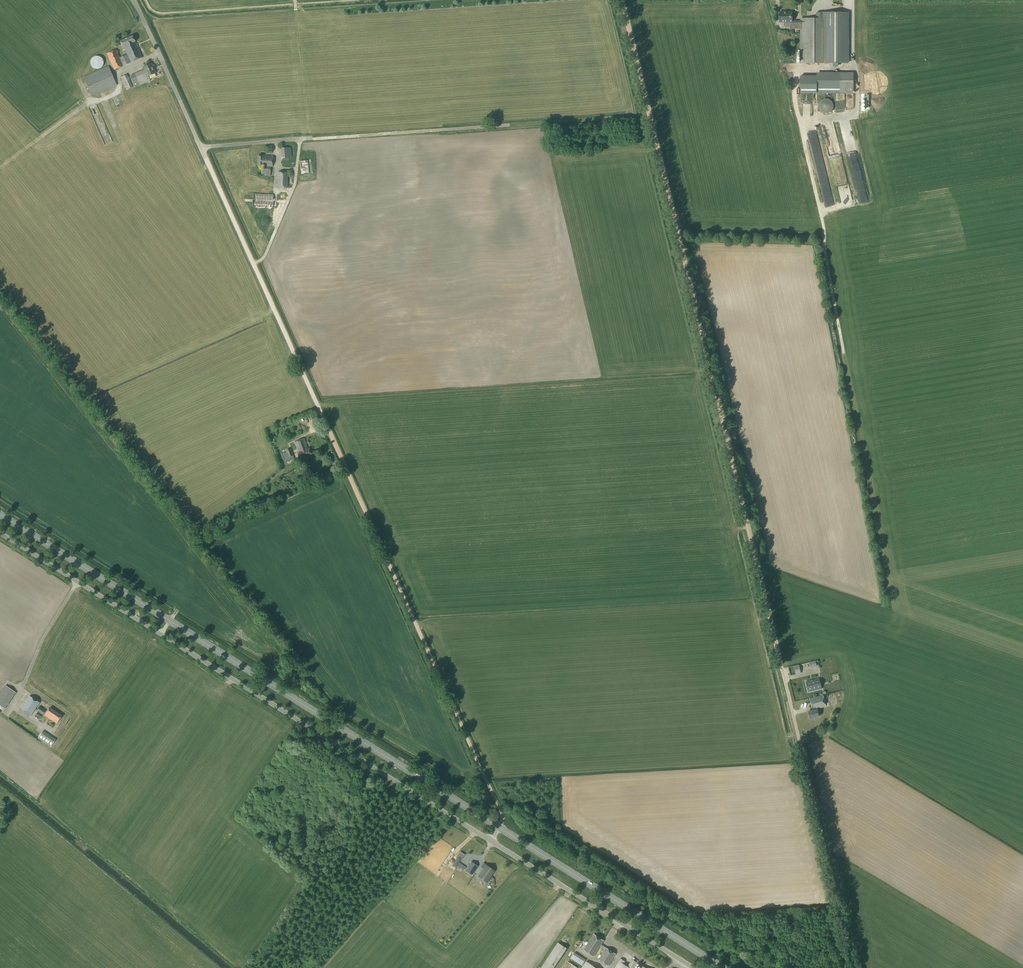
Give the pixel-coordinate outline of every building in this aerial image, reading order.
[(801,22),(792,22),(792,13),(780,13),(780,22),(784,22),(784,27),(790,27),(790,29),(801,29),(801,63),(848,63),(848,13),(816,13),(816,19),(801,19),(801,22)] [(123,47),(127,54),(119,58),(116,50),(107,54),(114,70),(142,58),(135,42),(135,41),(133,36),(120,41),(122,47),(123,47)] [(97,69),(98,69),(99,69),(100,69),(100,68),(101,68),(102,67),(102,66),(103,66),(103,65),(103,64),(104,63),(104,62),(103,62),(103,61),(103,60),(103,59),(102,59),(102,58),(101,58),(101,57),(100,57),(99,57),(99,56),(98,56),(97,56),(96,56),(95,56),(95,57),(94,57),(93,57),(93,58),(92,59),(91,59),(91,60),(91,61),(91,62),(91,63),(91,64),(91,65),(91,66),(92,66),(92,67),(93,67),(93,68),(94,68),(94,69),(95,69),(96,69),(97,69)] [(134,88),(139,85),(150,81),(148,76),(156,73),(151,63),(143,67),(144,70),(134,74),(129,76),(134,88)] [(92,96),(117,85),(108,66),(84,77),(92,96)] [(853,73),(840,73),(817,73),(817,93),(839,93),(853,93),(853,73)] [(126,90),(133,87),(127,74),(121,77),(126,90)] [(822,122),(824,133),(836,130),(834,122),(828,123),(828,121),(822,122)] [(281,158),(292,157),(291,147),(281,148),(281,158)] [(257,167),(262,167),(262,174),(265,174),(265,176),(270,176),(271,167),(272,167),(273,156),(263,156),(263,155),(258,155),(257,167)] [(301,174),(309,173),(308,160),(300,161),(301,174)] [(287,188),(288,172),(278,172),(277,187),(287,188)] [(841,204),(848,203),(847,193),(844,193),(844,190),(846,190),(845,183),(847,182),(846,177),(837,178),(841,204)] [(826,198),(830,198),(830,203),(827,204),(827,211),(836,210),(834,192),(828,192),(828,195),(826,195),(826,198)] [(273,207),(273,195),(253,194),(252,206),(273,207)] [(310,448),(308,449),(304,438),(295,442),(299,453),(297,453),(300,459),(312,454),(310,448)] [(286,450),(287,452),(283,454),(286,462),(294,459),(293,455),(290,448),(286,450)] [(843,676),(827,680),(830,693),(846,689),(843,676)] [(808,692),(822,689),(819,678),(806,681),(808,692)] [(16,692),(6,685),(0,693),(0,706),(4,709),(16,692)] [(813,711),(808,712),(810,718),(819,716),(817,710),(817,709),(826,707),(823,695),(814,698),(810,699),(812,708),(812,707),(813,711)] [(30,696),(21,709),(31,716),(36,708),(38,706),(40,703),(30,696)] [(50,707),(44,715),(57,724),(62,716),(50,707)] [(55,739),(43,731),(38,739),(50,747),(55,739)] [(466,867),(459,863),(461,859),(463,857),(459,855),(457,857),(453,864),(457,866),(464,870),(466,867)] [(472,875),(478,866),(471,861),(465,871),(472,875)] [(481,867),(484,869),(479,877),(487,882),(494,871),(483,863),(481,867)] [(616,954),(601,945),(604,941),(594,934),(584,950),(594,956),(600,946),(601,947),(601,948),(604,951),(601,956),(599,955),(597,958),(599,959),(599,960),(608,966),(616,954)] [(567,948),(558,942),(541,967),(554,967),(567,948)] [(582,966),(586,960),(574,952),(570,958),(582,966)] [(615,967),(634,967),(637,963),(632,959),(627,967),(623,964),(625,962),(620,959),(619,961),(619,962),(615,967)]
